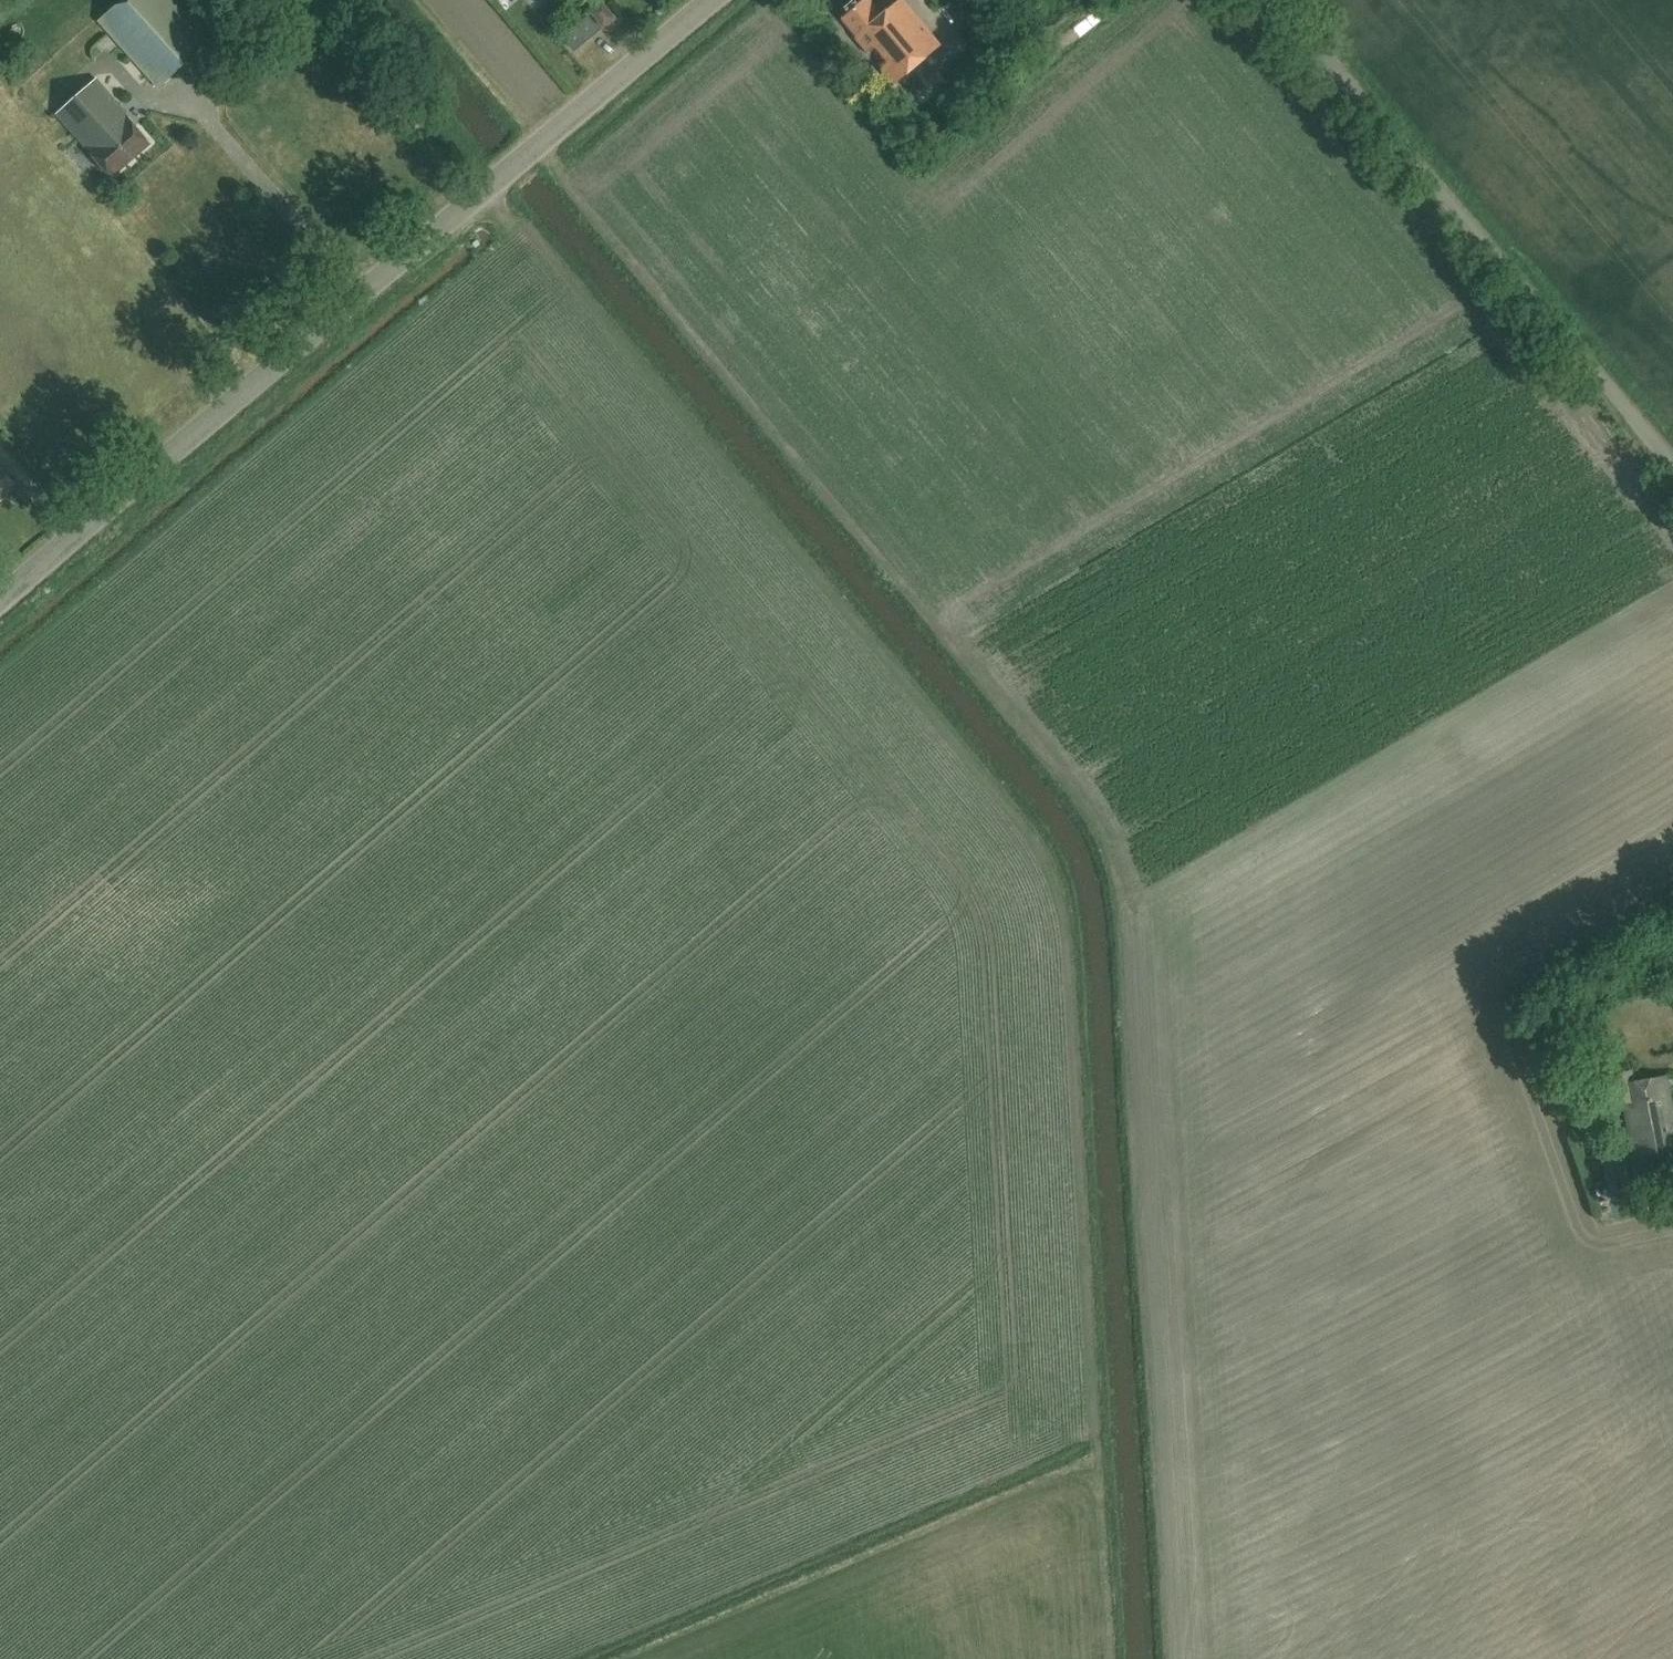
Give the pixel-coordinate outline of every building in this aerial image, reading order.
[(212,40),(175,0),(122,0),(98,21),(158,88),(212,40)] [(939,45),(902,0),(899,0),(881,15),(869,0),(863,0),(841,18),(856,36),(853,38),(891,84),(939,45)] [(574,50),(599,30),(588,17),(564,37),(574,50)] [(127,113),(97,80),(59,115),(114,176),(151,142),(126,114),(127,113)] [(13,483),(0,467),(0,494),(13,483)] [(1672,1151),(1672,1142),(1666,1106),(1669,1106),(1664,1077),(1633,1083),(1631,1072),(1600,1078),(1606,1108),(1625,1105),(1627,1118),(1630,1117),(1638,1158),(1672,1151)]
